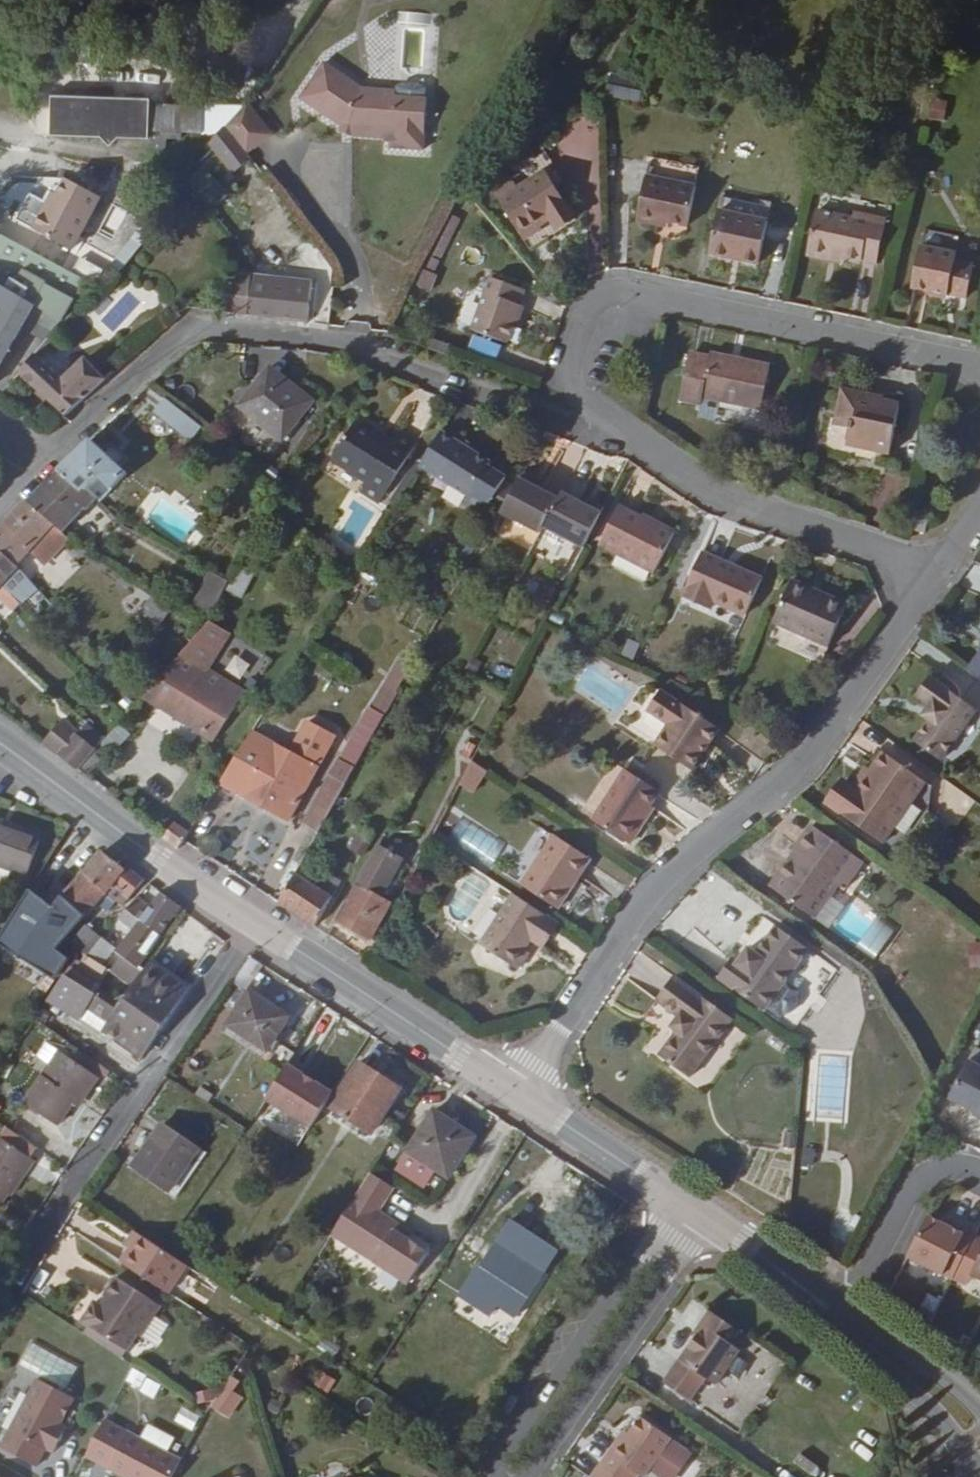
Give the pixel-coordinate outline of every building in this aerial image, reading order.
[(300,99),(342,127),(345,123),(355,131),(376,139),(382,139),(385,143),(391,149),(424,150),(427,99),(396,97),(362,89),(325,63),(300,99)] [(605,95),(638,101),(642,81),(608,75),(605,95)] [(149,138),(149,147),(166,147),(167,138),(182,139),(183,133),(218,135),(225,125),(237,112),(241,106),(150,104),(151,97),(51,94),(50,135),(102,136),(110,144),(117,136),(149,138)] [(237,112),(225,125),(247,154),(272,134),(247,101),(241,106),(237,112)] [(353,137),(355,131),(345,123),(342,127),(340,133),(353,137)] [(218,135),(212,141),(234,171),(251,159),(247,154),(225,125),(218,135)] [(545,169),(553,164),(544,148),(512,169),(516,175),(492,190),(525,242),(543,230),(541,227),(549,222),(553,227),(573,213),(557,188),(545,169)] [(638,222),(661,227),(662,222),(669,223),(689,227),(700,167),(650,157),(638,222)] [(211,204),(226,189),(202,164),(187,179),(211,204)] [(565,183),(553,164),(545,169),(557,188),(565,183)] [(67,179),(59,196),(53,206),(48,203),(34,230),(72,250),(100,197),(67,179)] [(54,193),(48,203),(53,206),(59,196),(54,193)] [(772,207),(722,196),(709,255),(760,265),(772,207)] [(854,211),(852,217),(818,208),(806,257),(845,266),(846,260),(877,266),(888,218),(854,211)] [(138,233),(109,269),(117,275),(146,240),(138,233)] [(86,281),(0,235),(0,237),(86,281)] [(21,327),(47,342),(63,320),(86,281),(0,237),(0,363),(21,327)] [(920,245),(911,290),(948,298),(948,296),(967,299),(975,262),(956,258),(957,252),(920,245)] [(313,284),(253,277),(249,316),(309,323),(313,284)] [(514,324),(521,305),(520,305),(526,289),(490,277),(471,330),(507,344),(514,324)] [(525,307),(521,305),(514,324),(519,326),(525,307)] [(47,342),(21,327),(14,340),(37,354),(47,342)] [(472,335),(468,347),(495,357),(499,345),(472,335)] [(702,406),(719,410),(720,402),(762,412),(771,364),(742,357),(741,361),(710,355),(690,351),(679,402),(702,406)] [(711,351),(710,355),(741,361),(742,357),(711,351)] [(37,354),(22,372),(66,414),(104,378),(84,358),(64,378),(37,354)] [(317,400),(270,363),(236,407),(283,444),(317,400)] [(849,430),(846,445),(890,455),(893,439),(901,402),(841,389),(833,426),(849,430)] [(192,440),(202,428),(166,398),(155,411),(192,440)] [(716,422),(719,410),(702,406),(699,419),(716,422)] [(365,484),(384,496),(419,442),(399,430),(393,439),(359,417),(331,461),(365,484)] [(461,442),(443,430),(421,464),(471,495),(466,503),(484,514),(507,477),(490,466),(492,462),(474,450),(461,442)] [(461,442),(474,450),(478,445),(464,437),(461,442)] [(83,493),(87,489),(99,475),(112,487),(126,472),(91,439),(59,470),(83,493)] [(29,501),(63,530),(84,507),(86,509),(94,496),(94,495),(87,489),(83,493),(59,470),(29,501)] [(543,527),(559,499),(521,477),(500,512),(539,534),(543,527)] [(379,505),(384,496),(365,484),(360,492),(379,505)] [(563,492),(559,499),(543,527),(584,549),(603,513),(563,492)] [(0,530),(0,550),(15,566),(30,552),(45,567),(73,538),(63,530),(29,501),(28,500),(0,530)] [(642,517),(632,512),(621,505),(600,543),(655,573),(676,532),(644,514),(642,517)] [(633,508),(632,512),(642,517),(644,514),(633,508)] [(918,516),(915,530),(926,533),(930,518),(918,516)] [(20,605),(21,606),(39,591),(15,566),(0,550),(0,583),(20,605)] [(702,553),(682,597),(713,612),(716,605),(745,618),(762,578),(702,553)] [(243,597),(254,574),(239,567),(227,590),(243,597)] [(204,601),(217,608),(227,590),(231,581),(218,574),(204,601)] [(814,594),(816,589),(793,580),(773,623),(829,648),(849,603),(825,593),(823,598),(814,594)] [(12,612),(20,605),(0,583),(0,601),(12,612)] [(825,593),(816,589),(814,594),(823,598),(825,593)] [(46,598),(39,591),(21,606),(28,614),(46,598)] [(171,611),(151,596),(139,613),(159,627),(171,611)] [(180,654),(171,664),(144,695),(158,704),(215,740),(244,693),(215,675),(202,667),(222,635),(207,624),(202,629),(180,654)] [(968,669),(979,677),(979,652),(968,669)] [(239,654),(223,658),(227,675),(243,671),(239,654)] [(415,662),(401,656),(383,686),(398,693),(415,662)] [(916,697),(920,700),(936,679),(932,676),(916,697)] [(936,679),(920,700),(930,707),(924,716),(930,720),(914,741),(941,761),(978,710),(936,679)] [(721,729),(663,688),(647,711),(668,725),(654,745),(693,772),(721,729)] [(64,718),(43,743),(58,755),(77,770),(104,740),(107,737),(89,721),(81,732),(64,718)] [(318,768),(293,754),(253,731),(220,784),(290,822),(318,768)] [(298,745),(293,754),(318,768),(325,755),(304,743),(298,745)] [(883,751),(870,770),(857,788),(852,784),(847,781),(829,806),(884,845),(927,783),(883,751)] [(508,768),(522,777),(529,766),(515,757),(508,768)] [(304,823),(319,831),(355,767),(340,758),(304,823)] [(486,768),(474,761),(461,784),(474,791),(486,768)] [(865,766),(852,784),(857,788),(870,770),(865,766)] [(631,845),(648,819),(644,816),(650,805),(660,791),(625,769),(592,820),(631,845)] [(825,803),(829,806),(847,781),(842,778),(825,803)] [(655,808),(650,805),(644,816),(648,819),(655,808)] [(357,852),(374,825),(357,815),(340,842),(357,852)] [(27,877),(42,835),(0,819),(0,867),(27,877)] [(179,848),(189,833),(175,824),(165,838),(179,848)] [(792,850),(795,853),(801,857),(795,865),(776,878),(770,886),(814,919),(839,885),(844,889),(863,863),(811,824),(792,850)] [(559,910),(592,859),(554,834),(521,885),(559,910)] [(337,920),(372,940),(392,905),(380,898),(403,859),(379,845),(337,920)] [(84,871),(107,892),(116,900),(123,907),(145,880),(126,866),(125,868),(103,851),(84,871)] [(795,853),(776,878),(795,865),(801,857),(795,853)] [(315,885),(298,915),(316,926),(343,881),(324,870),(315,885)] [(63,895),(85,915),(99,901),(107,892),(84,871),(63,895)] [(279,902),(298,915),(315,885),(296,872),(279,902)] [(37,926),(48,936),(57,945),(72,928),(85,915),(63,895),(52,907),(32,891),(21,909),(19,908),(1,938),(22,952),(31,936),(37,926)] [(107,892),(99,901),(107,910),(116,900),(107,892)] [(127,910),(161,935),(181,906),(162,892),(151,906),(139,896),(127,910)] [(540,946),(556,921),(514,894),(480,945),(519,970),(530,952),(526,949),(532,940),(540,946)] [(161,935),(127,910),(120,919),(132,929),(116,949),(123,955),(111,970),(133,987),(144,971),(139,967),(161,935)] [(560,924),(556,921),(540,946),(544,948),(560,924)] [(42,944),(48,936),(37,926),(31,936),(42,944)] [(88,952),(100,937),(87,926),(73,943),(83,949),(88,952)] [(734,957),(719,977),(766,1011),(769,1007),(787,982),(810,950),(777,926),(757,953),(750,947),(739,961),(734,957)] [(116,949),(100,937),(88,952),(104,964),(116,949)] [(86,954),(81,962),(103,975),(108,968),(86,954)] [(250,955),(232,982),(245,992),(265,964),(250,955)] [(76,959),(66,974),(96,993),(106,977),(103,975),(81,962),(76,959)] [(110,1019),(104,1029),(144,1057),(189,992),(148,965),(144,971),(133,987),(122,1003),(100,989),(97,994),(96,993),(66,974),(49,998),(82,1018),(90,1005),(110,1019)] [(656,1000),(659,1003),(678,978),(675,975),(656,1000)] [(678,978),(659,1003),(679,1017),(671,1027),(677,1032),(659,1056),(690,1078),(734,1019),(678,978)] [(787,982),(769,1007),(783,1017),(786,1013),(790,1012),(793,1012),(799,1003),(799,999),(798,996),(801,992),(787,982)] [(268,1051),(273,1043),(290,1017),(250,990),(227,1025),(268,1051)] [(277,1046),(273,1043),(268,1051),(272,1054),(277,1046)] [(82,1092),(88,1095),(100,1077),(59,1050),(23,1102),(59,1127),(74,1104),(82,1092)] [(967,1059),(944,1100),(979,1120),(979,1065),(967,1059)] [(402,1088),(360,1061),(330,1107),(372,1134),(402,1088)] [(263,1104),(281,1112),(277,1122),(307,1136),(330,1087),(282,1064),(263,1104)] [(79,1108),(88,1095),(82,1092),(74,1104),(79,1108)] [(476,1137),(434,1109),(396,1169),(426,1189),(437,1171),(449,1179),(476,1137)] [(169,1193),(200,1148),(163,1122),(132,1168),(169,1193)] [(28,1174),(36,1161),(0,1136),(0,1208),(1,1208),(10,1194),(25,1172),(28,1174)] [(13,1196),(28,1174),(25,1172),(10,1194),(13,1196)] [(394,1188),(371,1173),(333,1234),(409,1283),(429,1251),(396,1230),(400,1224),(380,1211),(394,1188)] [(944,1224),(929,1217),(908,1257),(943,1275),(967,1230),(953,1222),(950,1227),(944,1224)] [(947,1219),(944,1224),(950,1227),(953,1222),(947,1219)] [(510,1220),(482,1263),(527,1293),(555,1249),(510,1220)] [(400,1224),(396,1230),(429,1251),(433,1244),(400,1224)] [(124,1245),(131,1250),(140,1235),(133,1230),(124,1245)] [(164,1250),(140,1235),(131,1250),(122,1262),(169,1293),(187,1265),(164,1250)] [(90,1329),(127,1354),(138,1337),(143,1336),(161,1309),(117,1280),(105,1300),(109,1302),(104,1310),(95,1305),(83,1325),(90,1329)] [(701,1330),(697,1335),(681,1360),(666,1383),(688,1398),(704,1375),(716,1384),(741,1349),(730,1342),(739,1329),(711,1310),(699,1328),(701,1330)] [(54,1452),(63,1435),(56,1431),(61,1423),(75,1398),(39,1378),(1,1448),(36,1467),(45,1450),(46,1451),(47,1448),(54,1452)] [(630,1432),(614,1455),(609,1452),(592,1476),(637,1476),(640,1472),(645,1476),(651,1467),(671,1439),(672,1437),(642,1416),(630,1432)] [(108,1469),(123,1476),(172,1476),(182,1459),(129,1431),(106,1418),(85,1457),(108,1469)] [(67,1427),(61,1423),(56,1431),(63,1435),(67,1427)] [(625,1429),(609,1452),(614,1455),(630,1432),(625,1429)] [(651,1467),(665,1476),(675,1476),(691,1453),(671,1439),(651,1467)]
